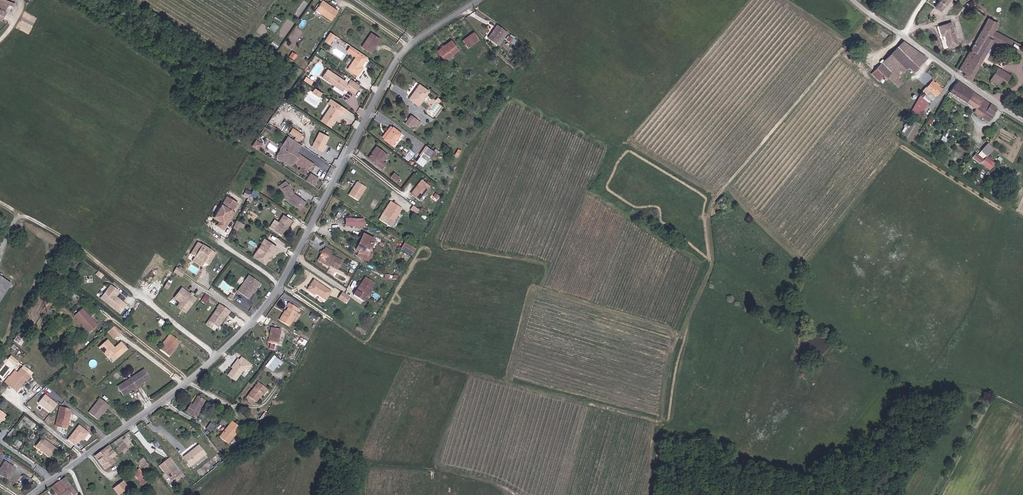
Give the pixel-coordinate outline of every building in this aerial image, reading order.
[(315,9),(331,21),(338,12),(322,0),(315,9)] [(939,1),(939,2),(935,8),(941,12),(949,0),(940,0),(939,1)] [(0,9),(5,11),(8,5),(9,4),(0,1),(0,10),(0,9)] [(994,31),(998,24),(988,18),(971,50),(976,54),(986,36),(990,38),(994,31)] [(951,23),(939,26),(942,36),(944,35),(948,48),(958,45),(951,23)] [(507,32),(496,25),(487,38),(495,44),(497,41),(500,43),(507,32)] [(330,31),(323,40),(329,44),(336,35),(330,31)] [(1013,42),(994,31),(990,38),(986,36),(976,54),(971,50),(959,70),(965,73),(964,76),(971,81),(973,76),(993,41),(1009,50),(1010,49),(1009,49),(1013,42)] [(371,54),(375,48),(374,47),(379,39),(371,33),(361,47),(371,54)] [(474,33),(463,41),(467,48),(479,39),(474,33)] [(437,51),(444,60),(458,50),(451,40),(437,51)] [(926,59),(902,42),(871,74),(879,82),(883,77),(886,80),(888,78),(896,86),(897,85),(899,87),(903,84),(900,82),(901,81),(898,78),(908,69),(912,73),(926,59)] [(362,68),(360,67),(367,57),(350,46),(347,51),(356,57),(347,69),(357,76),(362,68)] [(998,68),(990,81),(997,86),(1002,78),(1007,81),(1010,76),(998,68)] [(322,78),(326,80),(331,72),(327,70),(322,78)] [(342,91),(344,89),(346,86),(349,88),(349,89),(355,93),(360,85),(350,79),(347,83),(331,72),(326,80),(342,91)] [(310,85),(313,81),(306,75),(303,79),(310,85)] [(942,90),(939,87),(937,86),(938,85),(935,83),(934,83),(932,81),(923,91),(927,94),(929,91),(937,97),(942,90)] [(965,87),(957,81),(953,87),(949,93),(965,104),(972,93),(965,87)] [(408,99),(418,106),(429,91),(419,84),(408,99)] [(320,97),(322,93),(315,88),(312,92),(320,97)] [(996,110),(972,93),(965,104),(975,110),(973,113),(988,123),(996,110)] [(338,115),(339,116),(342,112),(344,113),(347,109),(331,99),(328,103),(331,105),(321,121),(330,127),(334,120),(338,115)] [(916,102),(909,114),(911,115),(912,114),(916,116),(922,105),(916,102)] [(405,123),(410,127),(412,125),(416,128),(420,122),(411,115),(405,123)] [(382,137),(384,139),(392,128),(390,126),(382,137)] [(393,127),(392,128),(384,139),(383,139),(391,145),(401,133),(393,127)] [(289,132),(298,139),(301,134),(292,128),(289,132)] [(312,146),(321,151),(329,137),(319,132),(312,146)] [(308,168),(312,163),(296,152),(291,149),(296,141),(288,136),(279,150),(280,151),(283,153),(284,157),(288,160),(287,163),(290,164),(292,164),(293,162),(307,171),(308,168)] [(301,145),(296,141),(291,149),(296,152),(301,145)] [(987,156),(993,149),(987,144),(981,151),(987,156)] [(427,162),(434,152),(425,145),(418,156),(427,162)] [(368,158),(369,159),(378,147),(377,147),(368,158)] [(376,165),(382,169),(386,163),(383,161),(387,155),(378,147),(369,159),(376,165)] [(283,153),(280,151),(276,156),(277,161),(284,165),(287,162),(288,160),(284,157),(283,153)] [(396,182),(396,181),(399,178),(399,177),(394,173),(390,177),(396,182)] [(308,182),(309,183),(313,177),(318,181),(314,187),(316,188),(321,180),(312,175),(308,182)] [(309,183),(314,187),(318,181),(313,177),(309,183)] [(411,193),(419,200),(430,186),(422,179),(411,193)] [(281,188),(287,200),(297,207),(302,199),(294,194),(289,184),(285,180),(279,187),(281,188)] [(348,195),(357,201),(366,188),(357,182),(348,195)] [(722,197),(716,203),(723,209),(729,203),(722,197)] [(221,221),(218,227),(224,230),(235,212),(233,211),(238,202),(230,198),(226,206),(222,204),(214,217),(221,221)] [(302,199),(297,207),(301,209),(306,201),(302,199)] [(390,201),(382,214),(379,220),(390,227),(402,209),(390,201)] [(274,230),(283,235),(292,220),(284,215),(274,230)] [(221,221),(214,217),(213,218),(219,222),(217,226),(218,227),(221,221)] [(363,226),(363,218),(344,217),(344,226),(363,226)] [(354,252),(356,253),(357,251),(354,250),(363,234),(361,233),(352,251),(354,252)] [(374,240),(363,234),(354,250),(357,251),(356,253),(359,255),(360,253),(366,256),(368,253),(374,240)] [(254,256),(256,258),(260,252),(261,253),(265,247),(264,246),(268,240),(266,239),(254,256)] [(260,252),(256,258),(265,264),(277,247),(268,240),(264,246),(265,247),(261,253),(260,252)] [(213,251),(199,242),(191,254),(195,257),(205,263),(213,251)] [(320,261),(329,265),(337,270),(342,261),(330,255),(332,251),(326,248),(324,251),(323,252),(324,253),(320,261)] [(328,266),(329,265),(320,261),(324,253),(323,252),(324,251),(323,250),(317,261),(328,266)] [(213,251),(205,263),(209,265),(217,253),(213,251)] [(360,253),(359,255),(356,253),(354,252),(353,254),(366,260),(369,254),(368,253),(366,256),(360,253)] [(195,257),(193,261),(203,267),(205,263),(195,257)] [(177,267),(174,272),(180,276),(183,272),(177,267)] [(262,284),(249,275),(238,291),(249,298),(258,286),(259,287),(262,284)] [(363,302),(365,298),(365,297),(371,289),(374,283),(365,277),(353,295),(363,302)] [(10,284),(0,278),(0,300),(10,284)] [(306,290),(314,295),(315,293),(325,300),(331,292),(313,280),(306,290)] [(110,286),(102,296),(110,302),(108,305),(119,314),(126,305),(115,297),(118,292),(110,286)] [(182,289),(175,298),(181,303),(189,309),(196,299),(182,289)] [(344,303),(349,297),(342,292),(338,299),(344,303)] [(201,299),(205,302),(209,297),(206,294),(201,299)] [(102,296),(100,299),(108,305),(110,302),(102,296)] [(189,309),(181,303),(178,307),(186,313),(189,309)] [(286,311),(280,321),(288,326),(292,320),(297,312),(299,309),(289,303),(286,307),(288,308),(286,311)] [(230,312),(220,304),(217,309),(218,309),(209,321),(218,328),(227,316),(230,312)] [(74,315),(89,333),(97,326),(82,308),(74,315)] [(297,312),(292,320),(296,322),(300,314),(297,312)] [(114,338),(121,331),(114,324),(107,331),(114,338)] [(267,342),(277,344),(280,329),(271,327),(267,342)] [(164,346),(172,336),(170,334),(162,344),(164,346)] [(22,338),(17,335),(13,341),(18,344),(22,338)] [(180,341),(172,336),(164,346),(161,350),(168,356),(180,341)] [(98,348),(104,354),(105,353),(107,355),(110,358),(114,358),(119,354),(120,355),(127,349),(120,342),(114,348),(107,340),(98,348)] [(11,354),(7,358),(14,365),(18,361),(11,354)] [(112,362),(120,355),(119,354),(114,358),(110,358),(112,362)] [(274,372),(281,360),(272,355),(265,366),(274,372)] [(237,359),(235,362),(236,363),(232,368),(227,375),(234,381),(244,368),(247,370),(252,364),(241,357),(239,360),(237,359)] [(28,375),(25,372),(21,368),(7,385),(16,392),(26,380),(27,380),(30,376),(28,375)] [(143,369),(130,378),(137,389),(141,386),(140,385),(149,378),(143,369)] [(137,389),(130,378),(117,387),(123,396),(133,390),(134,391),(137,389)] [(261,395),(266,389),(258,382),(245,399),(251,404),(253,401),(255,402),(261,395)] [(46,386),(33,397),(37,402),(50,391),(46,386)] [(197,396),(193,402),(195,403),(193,406),(192,405),(190,404),(185,412),(194,417),(204,400),(197,396)] [(101,414),(108,405),(100,398),(88,413),(97,420),(101,414)] [(110,406),(108,405),(101,414),(103,415),(110,406)] [(68,421),(67,421),(70,409),(60,407),(55,426),(67,429),(68,421)] [(219,437),(227,444),(240,428),(232,421),(219,437)] [(75,445),(80,439),(82,441),(89,432),(78,423),(66,439),(75,445)] [(205,430),(210,433),(215,427),(210,424),(205,430)] [(35,446),(50,457),(56,449),(42,438),(35,446)] [(108,445),(94,456),(105,470),(114,462),(108,453),(112,450),(108,445)] [(183,457),(190,466),(205,454),(198,446),(183,457)] [(171,481),(179,474),(168,459),(159,465),(171,481)] [(6,479),(13,467),(5,462),(0,469),(0,475),(6,479)] [(138,470),(132,475),(137,480),(143,476),(138,470)] [(143,476),(137,480),(141,485),(147,480),(143,476)] [(51,488),(56,494),(73,494),(74,494),(77,494),(64,478),(51,488)] [(112,487),(117,494),(128,488),(123,479),(112,487)]
